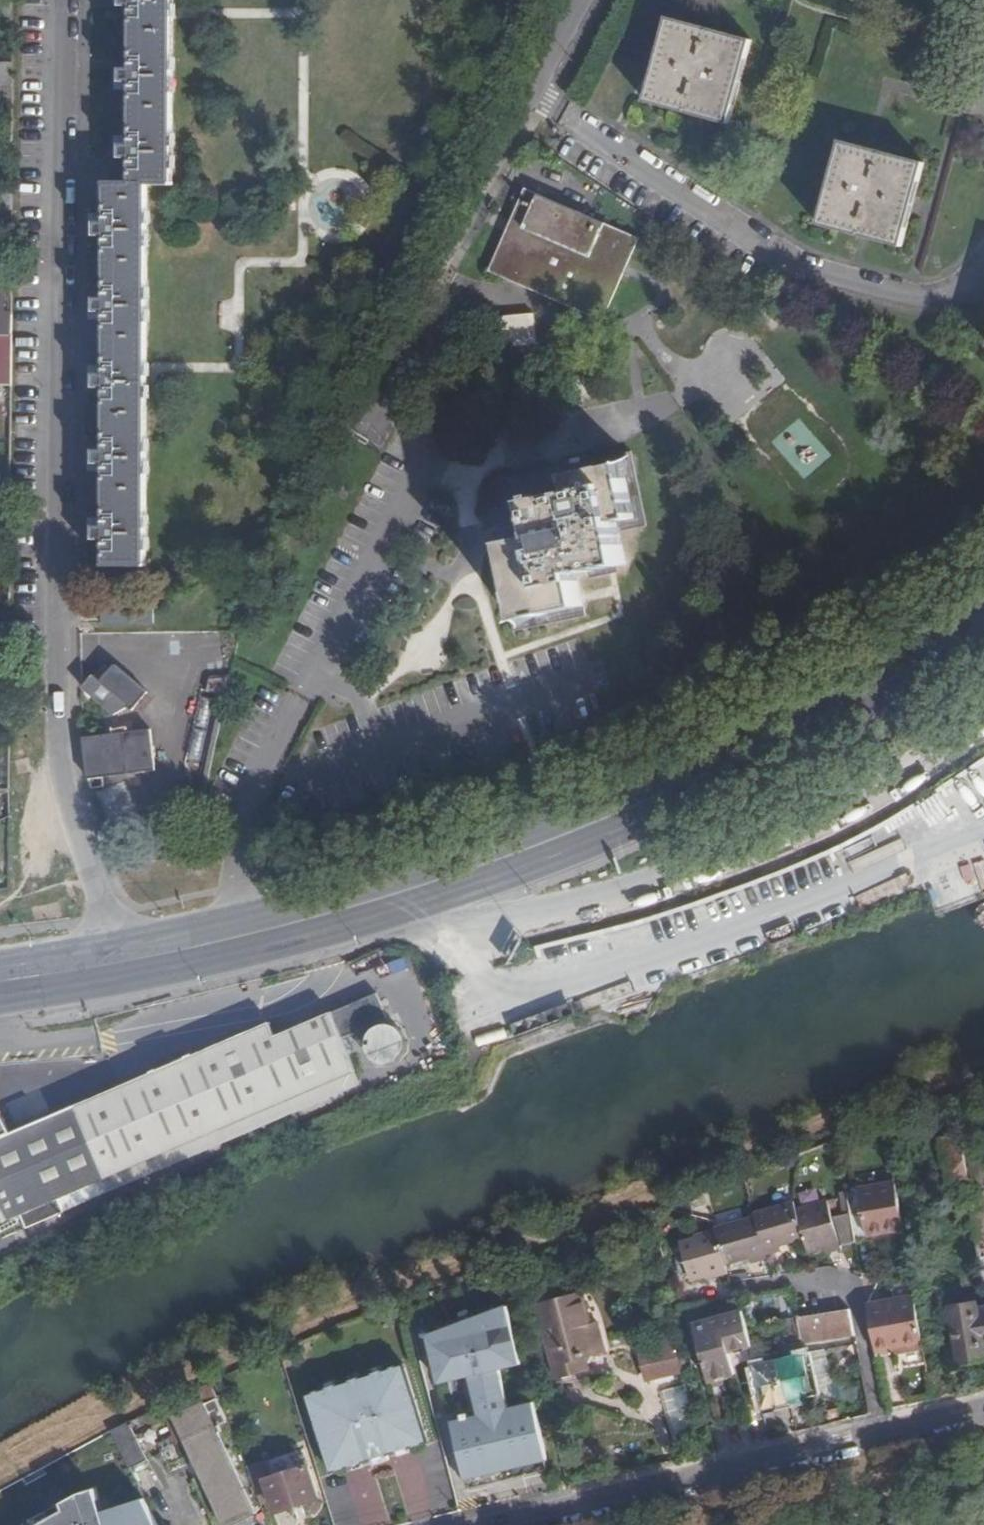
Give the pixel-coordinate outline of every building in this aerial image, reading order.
[(133,70),(173,70),(174,7),(133,6),(133,70)] [(703,118),(732,126),(754,41),(671,20),(648,103),(703,118)] [(14,86),(14,62),(0,62),(0,85),(14,86)] [(132,157),(174,158),(173,70),(133,70),(125,70),(125,81),(133,81),(133,146),(125,146),(125,156),(132,157)] [(13,135),(14,86),(0,85),(0,135),(13,135)] [(820,224),(906,250),(928,164),(843,141),(820,224)] [(133,172),(173,173),(174,158),(132,157),(133,172)] [(174,184),(173,173),(133,172),(134,182),(107,181),(107,223),(99,223),(99,235),(107,235),(149,236),(149,185),(174,184)] [(492,273),(573,308),(575,303),(608,316),(640,240),(527,191),(492,273)] [(149,299),(149,236),(107,235),(106,299),(149,299)] [(12,314),(5,313),(5,295),(0,295),(0,334),(1,334),(12,335),(12,314)] [(148,387),(149,299),(106,299),(99,299),(99,311),(106,310),(106,374),(99,374),(99,386),(105,387),(148,387)] [(575,303),(573,308),(605,323),(608,316),(575,303)] [(491,347),(539,346),(539,315),(490,316),(491,347)] [(11,385),(12,335),(1,334),(1,365),(0,365),(0,385),(11,385)] [(11,394),(11,385),(0,385),(0,405),(2,406),(1,394),(11,394)] [(148,387),(105,387),(105,451),(148,451),(148,387)] [(778,433),(803,470),(827,453),(802,416),(778,433)] [(148,538),(148,451),(105,451),(99,451),(98,462),(106,462),(105,526),(98,526),(98,538),(106,538),(148,538)] [(609,559),(611,571),(630,566),(623,535),(649,528),(634,455),(500,483),(506,510),(492,513),(517,634),(591,620),(582,576),(595,574),(591,563),(609,559)] [(11,502),(11,490),(0,490),(0,501),(11,502)] [(11,522),(11,502),(0,501),(0,522),(11,522)] [(148,552),(148,538),(106,538),(105,552),(148,552)] [(148,552),(105,552),(105,565),(148,564),(148,552)] [(595,574),(611,571),(609,559),(591,563),(595,574)] [(92,676),(83,687),(84,690),(123,714),(140,688),(109,669),(101,681),(92,676)] [(201,694),(194,757),(214,759),(222,696),(201,694)] [(85,738),(88,777),(155,768),(151,730),(85,738)] [(897,753),(891,743),(877,751),(883,760),(897,753)] [(106,819),(134,813),(127,784),(99,791),(106,819)] [(341,1040),(387,1020),(377,995),(330,1015),(341,1040)] [(167,1067),(72,1106),(106,1176),(154,1157),(356,1072),(341,1040),(330,1015),(330,1014),(276,1037),(269,1025),(246,1035),(190,1058),(167,1067)] [(402,1059),(404,1055),(406,1051),(407,1047),(407,1043),(406,1039),(404,1035),(401,1031),(398,1029),(394,1027),(390,1026),(385,1026),(381,1027),(377,1029),(374,1031),(371,1034),(369,1038),(368,1042),(367,1046),(368,1051),(370,1055),(372,1058),(375,1061),(379,1063),(383,1065),(387,1065),(391,1065),(395,1064),(399,1061),(402,1059)] [(64,1213),(362,1086),(356,1072),(154,1157),(106,1176),(58,1197),(63,1210),(64,1213)] [(956,1092),(939,1098),(953,1175),(971,1172),(956,1092)] [(7,1134),(0,1137),(0,1204),(7,1217),(8,1219),(20,1214),(27,1227),(63,1210),(58,1197),(106,1176),(72,1106),(7,1134)] [(872,1229),(907,1223),(900,1180),(847,1189),(853,1218),(856,1232),(872,1229)] [(856,1232),(853,1218),(836,1222),(828,1199),(796,1208),(806,1237),(811,1251),(827,1245),(829,1251),(843,1247),(843,1245),(857,1241),(857,1238),(856,1232)] [(782,1243),(806,1237),(796,1208),(793,1201),(755,1213),(756,1217),(768,1254),(783,1249),(782,1243)] [(769,1257),(768,1254),(756,1217),(716,1229),(726,1265),(751,1257),(753,1262),(769,1257)] [(729,1274),(726,1265),(716,1229),(695,1235),(696,1239),(681,1242),(692,1280),(706,1277),(708,1281),(729,1274)] [(856,1232),(857,1238),(873,1235),(872,1229),(856,1232)] [(870,1299),(870,1303),(879,1346),(906,1342),(906,1348),(929,1343),(920,1290),(870,1299)] [(560,1374),(592,1366),(589,1353),(609,1347),(601,1320),(594,1322),(585,1291),(540,1303),(560,1374)] [(982,1304),(981,1299),(974,1300),(972,1292),(958,1294),(960,1302),(956,1303),(965,1356),(983,1353),(983,1304),(982,1304)] [(711,1377),(738,1371),(732,1347),(753,1343),(745,1307),(697,1318),(700,1332),(697,1332),(699,1340),(702,1340),(711,1377)] [(839,1308),(803,1314),(802,1314),(806,1337),(843,1331),(839,1308)] [(653,1312),(657,1325),(670,1321),(666,1309),(653,1312)] [(806,1337),(802,1314),(789,1316),(791,1339),(806,1337)] [(681,1359),(674,1330),(642,1339),(649,1366),(652,1367),(681,1359)] [(879,1346),(880,1353),(906,1348),(906,1342),(879,1346)] [(826,1382),(819,1355),(802,1360),(799,1352),(777,1358),(775,1351),(755,1356),(768,1405),(810,1394),(807,1386),(826,1382)] [(376,1456),(389,1452),(431,1439),(407,1361),(312,1390),(335,1468),(376,1456)] [(220,1422),(231,1417),(214,1377),(200,1385),(205,1397),(209,1395),(220,1422)] [(700,1431),(686,1379),(658,1386),(672,1439),(700,1431)] [(220,1422),(209,1395),(205,1397),(178,1409),(179,1411),(190,1436),(228,1523),(257,1511),(220,1422)] [(183,1439),(190,1436),(179,1411),(172,1414),(183,1439)] [(155,1458),(136,1419),(118,1428),(137,1466),(155,1458)] [(556,1465),(548,1423),(462,1444),(471,1485),(556,1465)] [(281,1508),(330,1494),(315,1444),(270,1458),(274,1473),(270,1474),(277,1498),(281,1508)] [(391,1459),(389,1452),(376,1456),(378,1462),(391,1459)] [(267,1501),(277,1498),(270,1474),(274,1473),(270,1458),(251,1464),(255,1473),(267,1501)] [(381,1518),(372,1468),(345,1473),(350,1500),(332,1503),(336,1524),(342,1524),(381,1518)] [(0,1490),(0,1524),(104,1524),(97,1504),(55,1518),(40,1469),(0,1490)]
